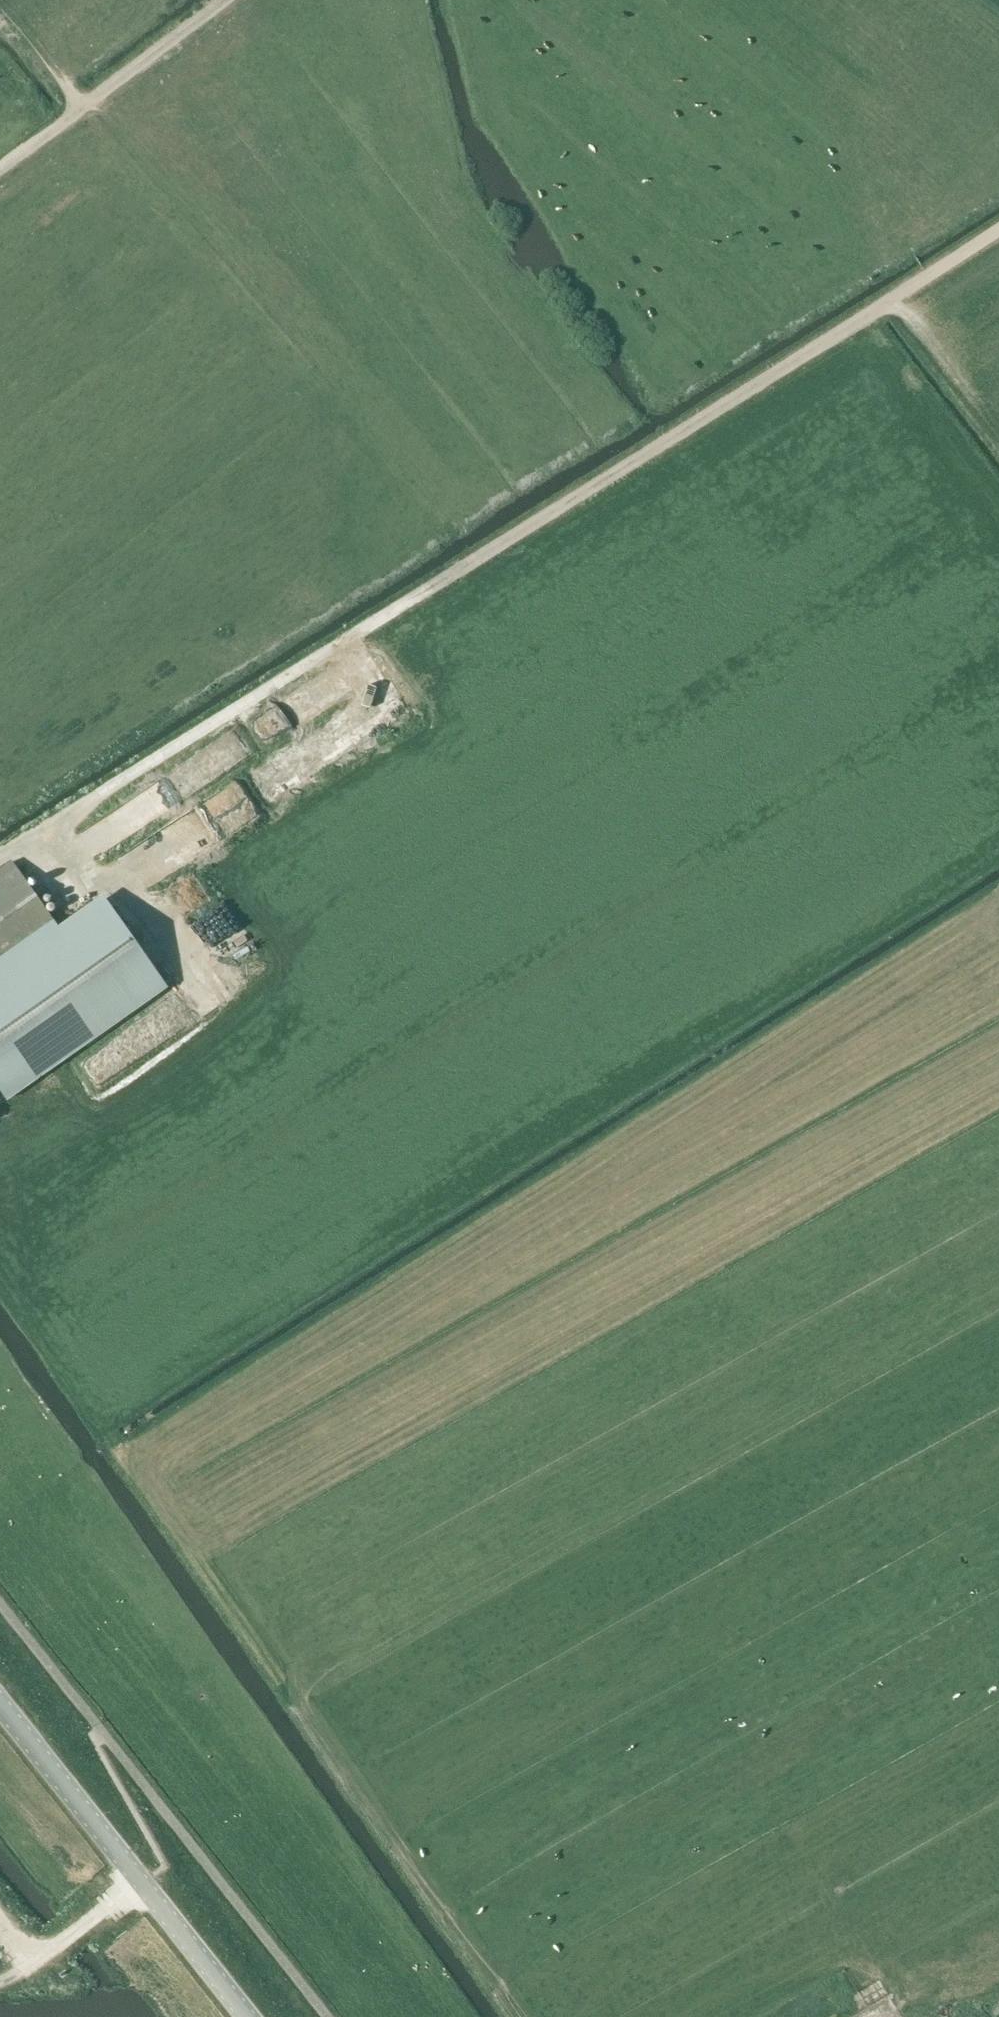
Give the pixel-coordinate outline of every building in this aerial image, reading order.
[(0,870),(0,1089),(6,1098),(166,985),(107,900),(62,931),(13,861),(0,870)]
